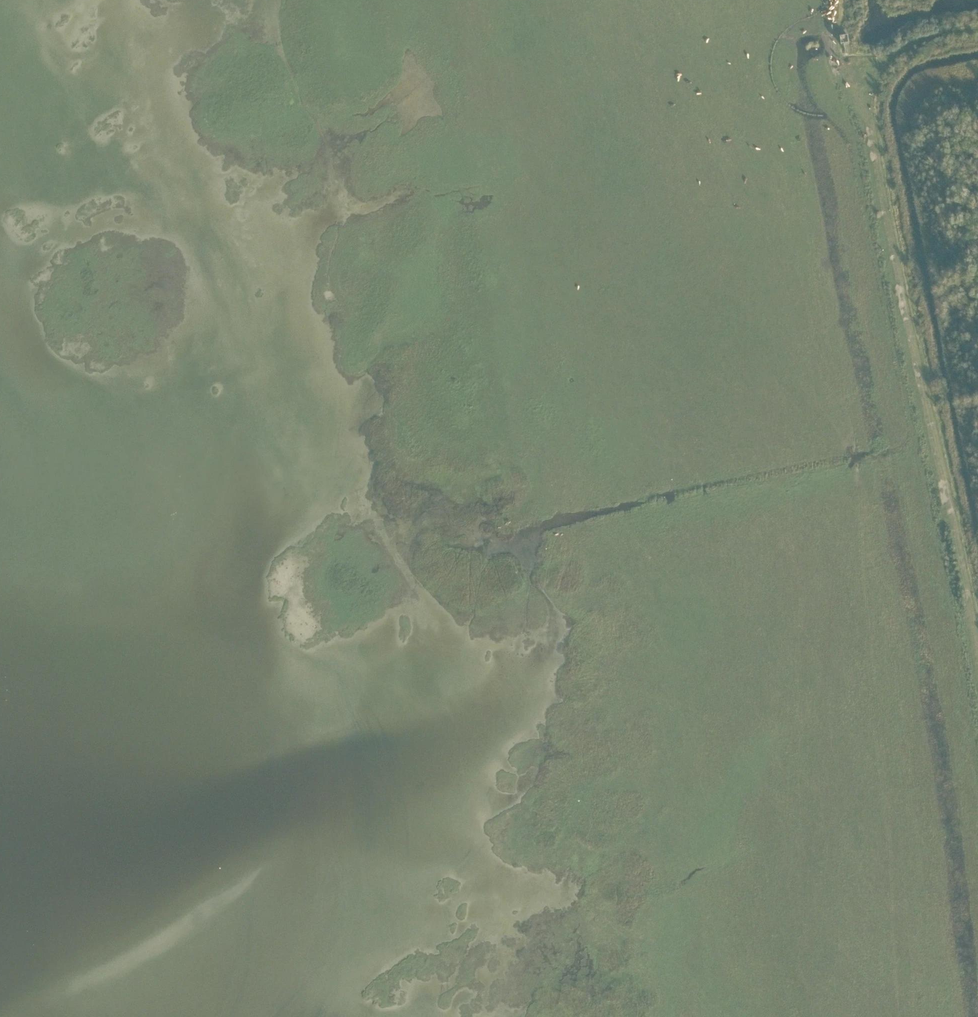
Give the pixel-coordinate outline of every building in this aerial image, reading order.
[(848,37),(840,38),(841,45),(845,45),(849,44),(848,37)]
